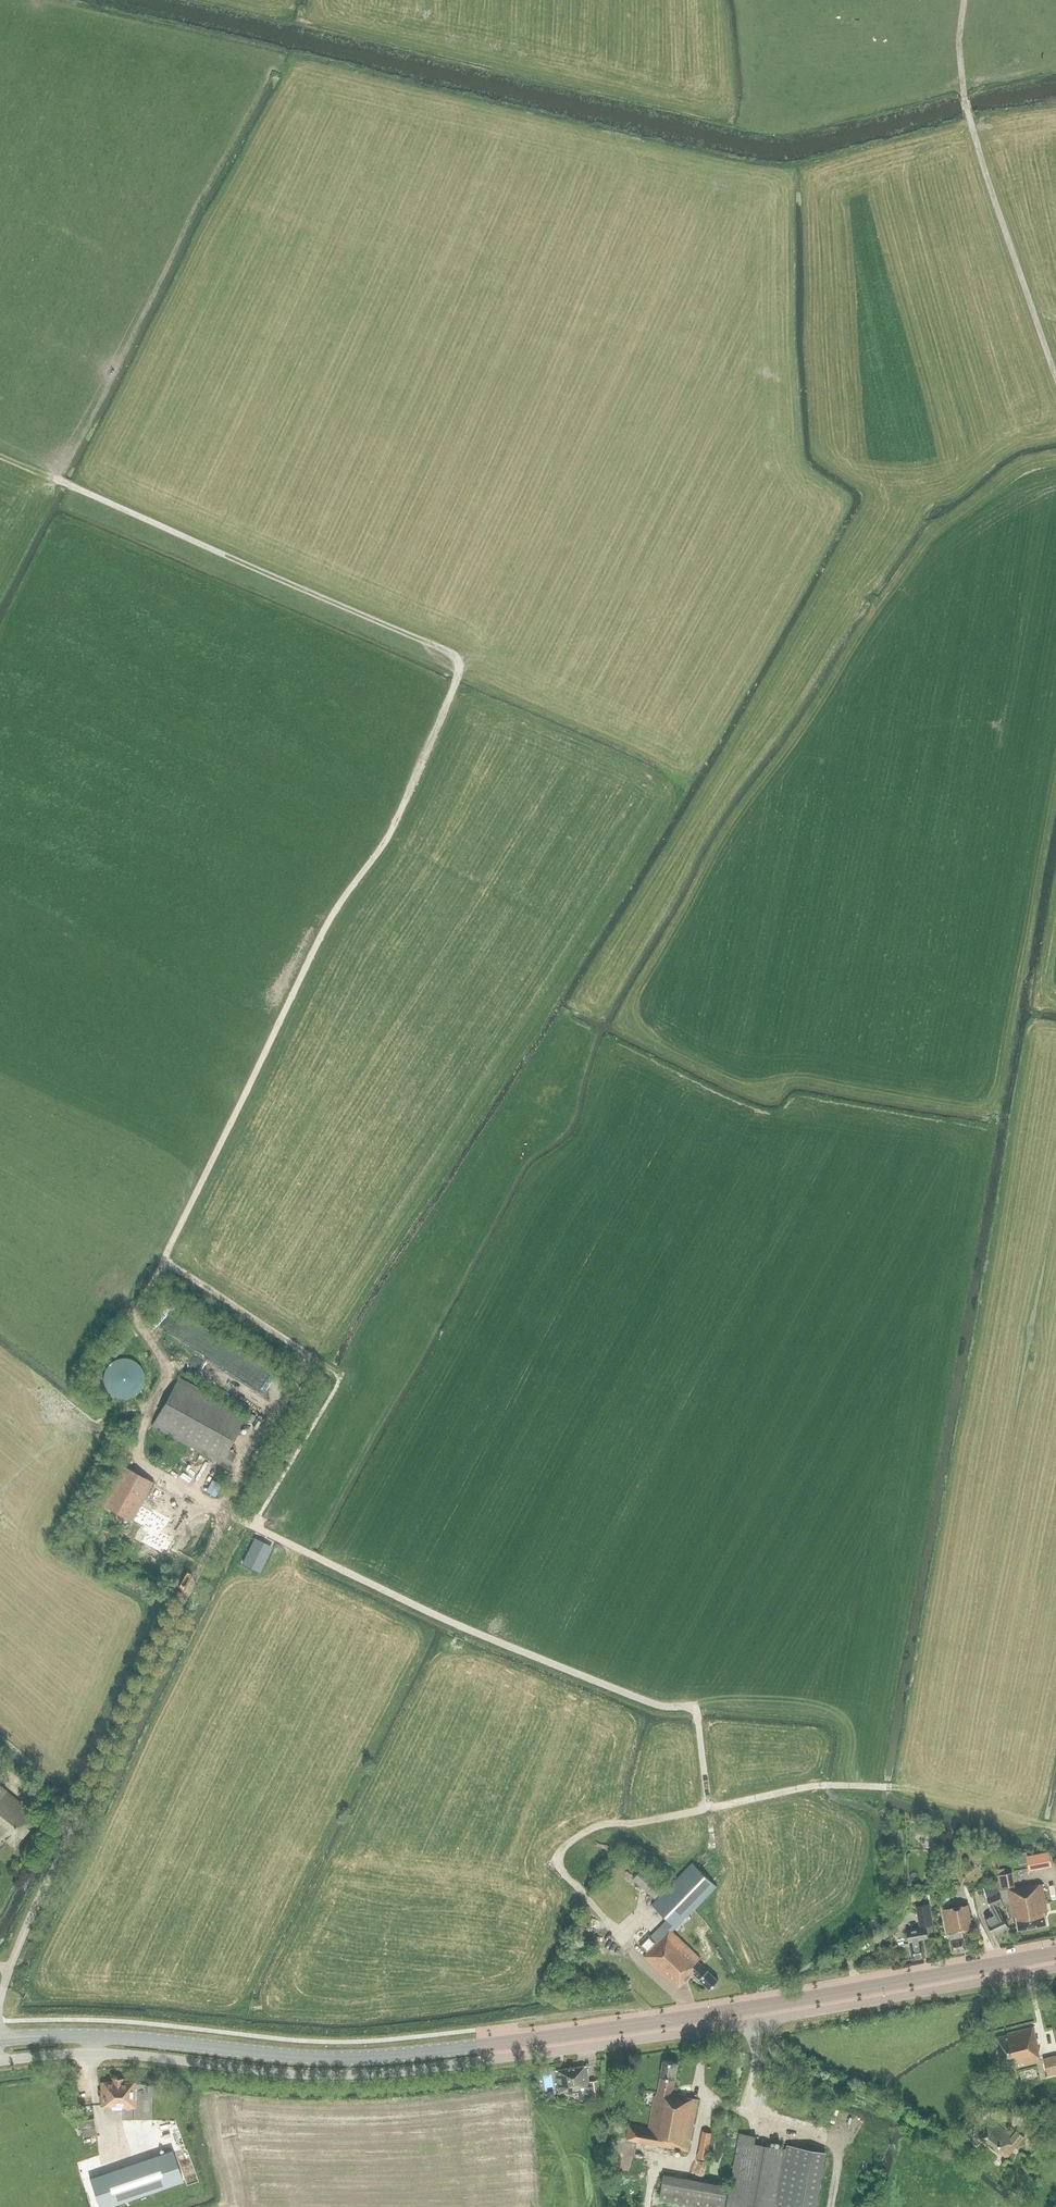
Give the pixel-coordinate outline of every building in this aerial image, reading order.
[(122,1399),(125,1399),(127,1399),(128,1398),(130,1398),(131,1398),(133,1397),(135,1396),(137,1394),(139,1393),(140,1392),(141,1391),(142,1390),(142,1388),(143,1386),(144,1385),(144,1384),(145,1383),(145,1381),(145,1380),(145,1379),(145,1377),(145,1376),(145,1375),(145,1374),(144,1372),(144,1371),(143,1369),(143,1368),(141,1366),(141,1365),(140,1364),(139,1363),(137,1362),(135,1361),(133,1359),(131,1359),(129,1358),(128,1358),(126,1358),(123,1358),(121,1358),(118,1359),(116,1359),(113,1361),(112,1362),(111,1363),(110,1364),(109,1365),(108,1366),(107,1367),(106,1368),(106,1369),(105,1371),(105,1372),(104,1374),(104,1375),(104,1377),(104,1378),(104,1380),(104,1381),(104,1382),(104,1383),(105,1384),(105,1386),(106,1387),(106,1388),(107,1390),(108,1391),(109,1392),(110,1393),(112,1395),(114,1396),(117,1397),(119,1398),(121,1399),(122,1399)] [(229,1468),(236,1454),(228,1450),(247,1415),(179,1377),(152,1425),(229,1468)] [(133,1521),(143,1503),(154,1482),(140,1474),(122,1465),(101,1504),(133,1521)] [(152,1512),(141,1506),(133,1519),(145,1526),(143,1529),(148,1532),(142,1541),(162,1552),(165,1548),(167,1549),(171,1542),(169,1541),(171,1536),(162,1531),(164,1526),(165,1527),(170,1518),(154,1509),(152,1512)] [(255,1539),(243,1562),(261,1571),(272,1547),(255,1539)] [(3,1834),(15,1844),(35,1820),(28,1814),(31,1811),(0,1786),(0,1838),(3,1834)] [(1049,1852),(1027,1856),(1030,1869),(1051,1865),(1049,1852)] [(674,1925),(677,1928),(717,1886),(692,1862),(652,1904),(668,1919),(660,1927),(666,1933),(674,1925)] [(633,1880),(653,1897),(663,1887),(643,1869),(633,1880)] [(1012,1871),(997,1874),(999,1881),(1013,1878),(1012,1871)] [(1048,1912),(1042,1883),(1032,1885),(1032,1884),(1008,1888),(1013,1918),(1016,1917),(1018,1930),(1047,1925),(1045,1912),(1048,1912)] [(994,1935),(1009,1928),(998,1905),(1004,1902),(998,1890),(987,1896),(992,1907),(991,1908),(993,1913),(985,1916),(994,1935)] [(913,1960),(926,1957),(922,1939),(928,1938),(926,1926),(933,1925),(929,1903),(916,1906),(920,1927),(907,1930),(913,1960)] [(967,1950),(963,1930),(966,1930),(966,1928),(972,1926),(968,1904),(942,1909),(947,1933),(949,1933),(953,1953),(967,1950)] [(673,1931),(677,1928),(674,1925),(666,1933),(658,1942),(647,1953),(644,1956),(678,1988),(684,1981),(686,1983),(694,1974),(710,1989),(719,1980),(698,1961),(701,1958),(673,1931)] [(650,1933),(639,1944),(647,1953),(658,1942),(650,1933)] [(1016,2067),(1041,2060),(1038,2050),(1039,2050),(1033,2026),(1008,2033),(1008,2034),(996,2037),(1004,2066),(1016,2064),(1016,2067)] [(1055,2074),(1055,2055),(1043,2058),(1048,2076),(1055,2074)] [(689,2095),(673,2092),(678,2062),(664,2060),(658,2093),(655,2093),(649,2128),(630,2124),(627,2139),(689,2151),(698,2099),(688,2097),(689,2095)] [(589,2082),(586,2066),(555,2070),(559,2092),(582,2089),(583,2100),(600,2097),(597,2080),(589,2082)] [(123,2082),(123,2079),(113,2079),(113,2082),(101,2082),(101,2106),(112,2106),(112,2108),(115,2108),(116,2109),(122,2109),(122,2108),(137,2108),(136,2082),(123,2082)] [(82,2130),(96,2127),(94,2118),(80,2121),(82,2130)] [(1012,2137),(993,2121),(980,2136),(1000,2153),(1007,2158),(1024,2137),(1017,2131),(1012,2137)] [(147,2151),(154,2148),(148,2126),(140,2128),(147,2151)] [(1025,2134),(1042,2140),(1045,2132),(1028,2126),(1025,2134)] [(708,2159),(713,2133),(702,2131),(697,2157),(708,2159)] [(755,2144),(756,2137),(740,2134),(727,2206),(817,2206),(827,2152),(787,2145),(786,2149),(755,2144)] [(173,2150),(90,2178),(100,2206),(107,2206),(184,2181),(173,2150)] [(728,2186),(664,2174),(660,2198),(707,2206),(725,2206),(728,2186)]
